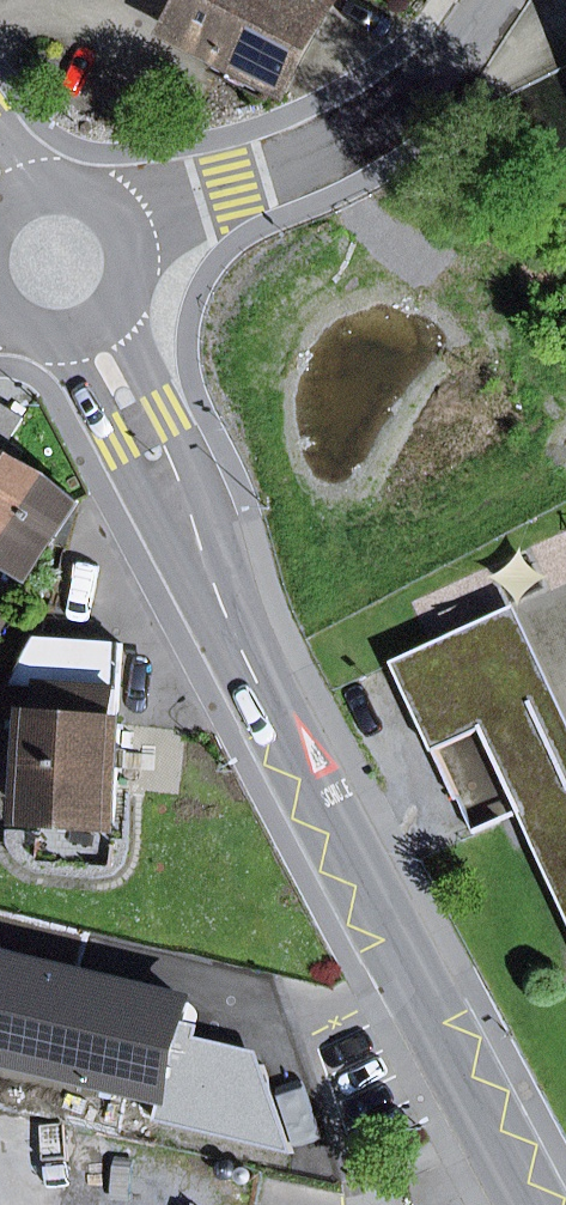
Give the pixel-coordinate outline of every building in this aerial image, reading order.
[(284,83),(329,0),(192,0),(176,26),(224,51),(280,81),(284,83)] [(271,99),(280,81),(224,51),(214,69),(271,99)] [(32,574),(80,500),(3,450),(23,419),(0,404),(0,553),(32,574)] [(565,788),(565,710),(517,605),(496,615),(537,704),(483,729),(520,809),(565,788)] [(483,729),(537,704),(496,615),(394,662),(435,751),(483,729)] [(114,823),(119,724),(122,682),(123,644),(39,638),(16,683),(12,684),(0,703),(0,715),(37,718),(30,817),(114,823)] [(520,809),(565,910),(565,788),(520,809)] [(125,944),(119,979),(183,991),(190,957),(125,944)] [(98,1074),(114,1077),(130,994),(114,991),(98,1074)] [(130,994),(114,1077),(191,1092),(204,1027),(218,1030),(221,1012),(130,994)] [(111,1092),(203,1109),(218,1030),(204,1027),(191,1092),(114,1077),(111,1092)]
